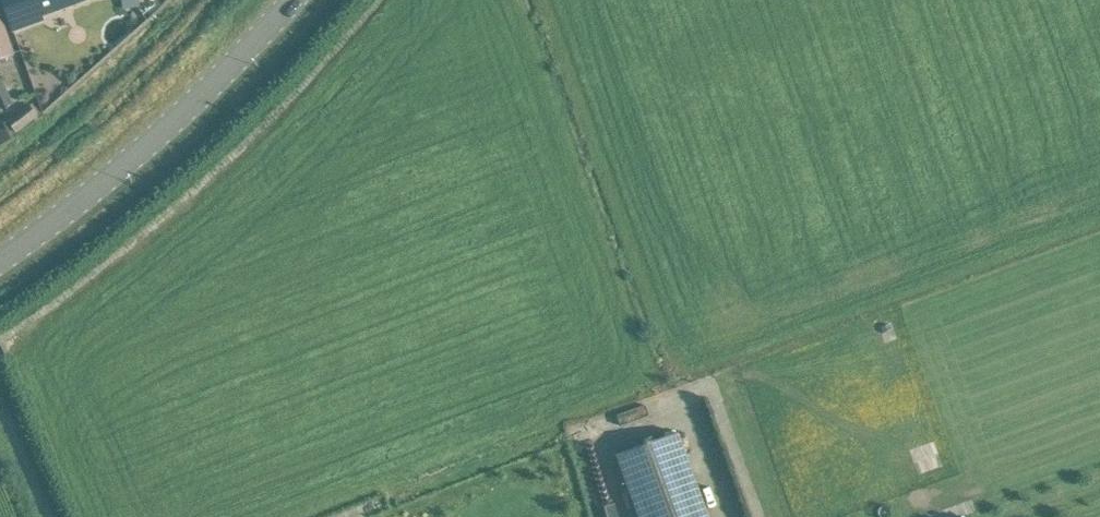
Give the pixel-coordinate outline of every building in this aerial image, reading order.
[(86,0),(0,0),(11,31),(88,4),(86,0)] [(0,14),(0,59),(14,54),(0,14)] [(17,135),(7,121),(0,127),(0,148),(17,135)] [(638,516),(709,516),(679,432),(616,455),(638,516)]
